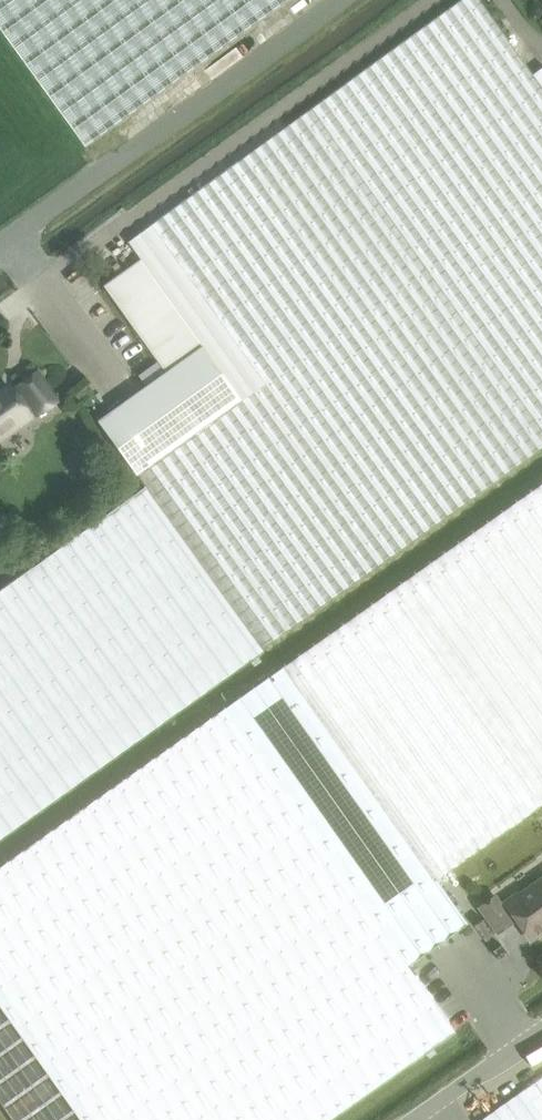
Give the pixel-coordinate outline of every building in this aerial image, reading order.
[(84,145),(285,0),(0,0),(0,30),(84,145)] [(129,243),(141,260),(202,346),(242,402),(137,477),(145,488),(263,649),(541,450),(541,70),(534,76),(480,0),(463,0),(129,243)] [(202,346),(141,260),(105,286),(151,350),(166,372),(202,346)] [(133,470),(137,477),(242,402),(202,346),(166,372),(114,410),(97,421),(133,470)] [(151,350),(98,388),(114,410),(166,372),(151,350)] [(39,413),(56,402),(36,375),(20,387),(39,413)] [(30,417),(9,387),(0,394),(0,438),(30,417)] [(284,669),(435,881),(541,806),(541,484),(284,669)] [(263,649),(145,488),(111,512),(0,592),(0,836),(263,649)] [(15,1119),(329,1119),(454,1031),(408,965),(419,957),(465,924),(435,881),(284,669),(237,700),(72,817),(0,868),(0,1100),(15,1119)] [(509,901),(505,904),(506,906),(503,908),(495,897),(481,908),(499,933),(513,923),(510,918),(513,916),(531,940),(541,932),(541,880),(520,896),(519,894),(509,901)] [(484,1119),(541,1119),(541,1078),(484,1119)] [(484,1117),(479,1110),(472,1114),(476,1119),(480,1119),(484,1117)]
